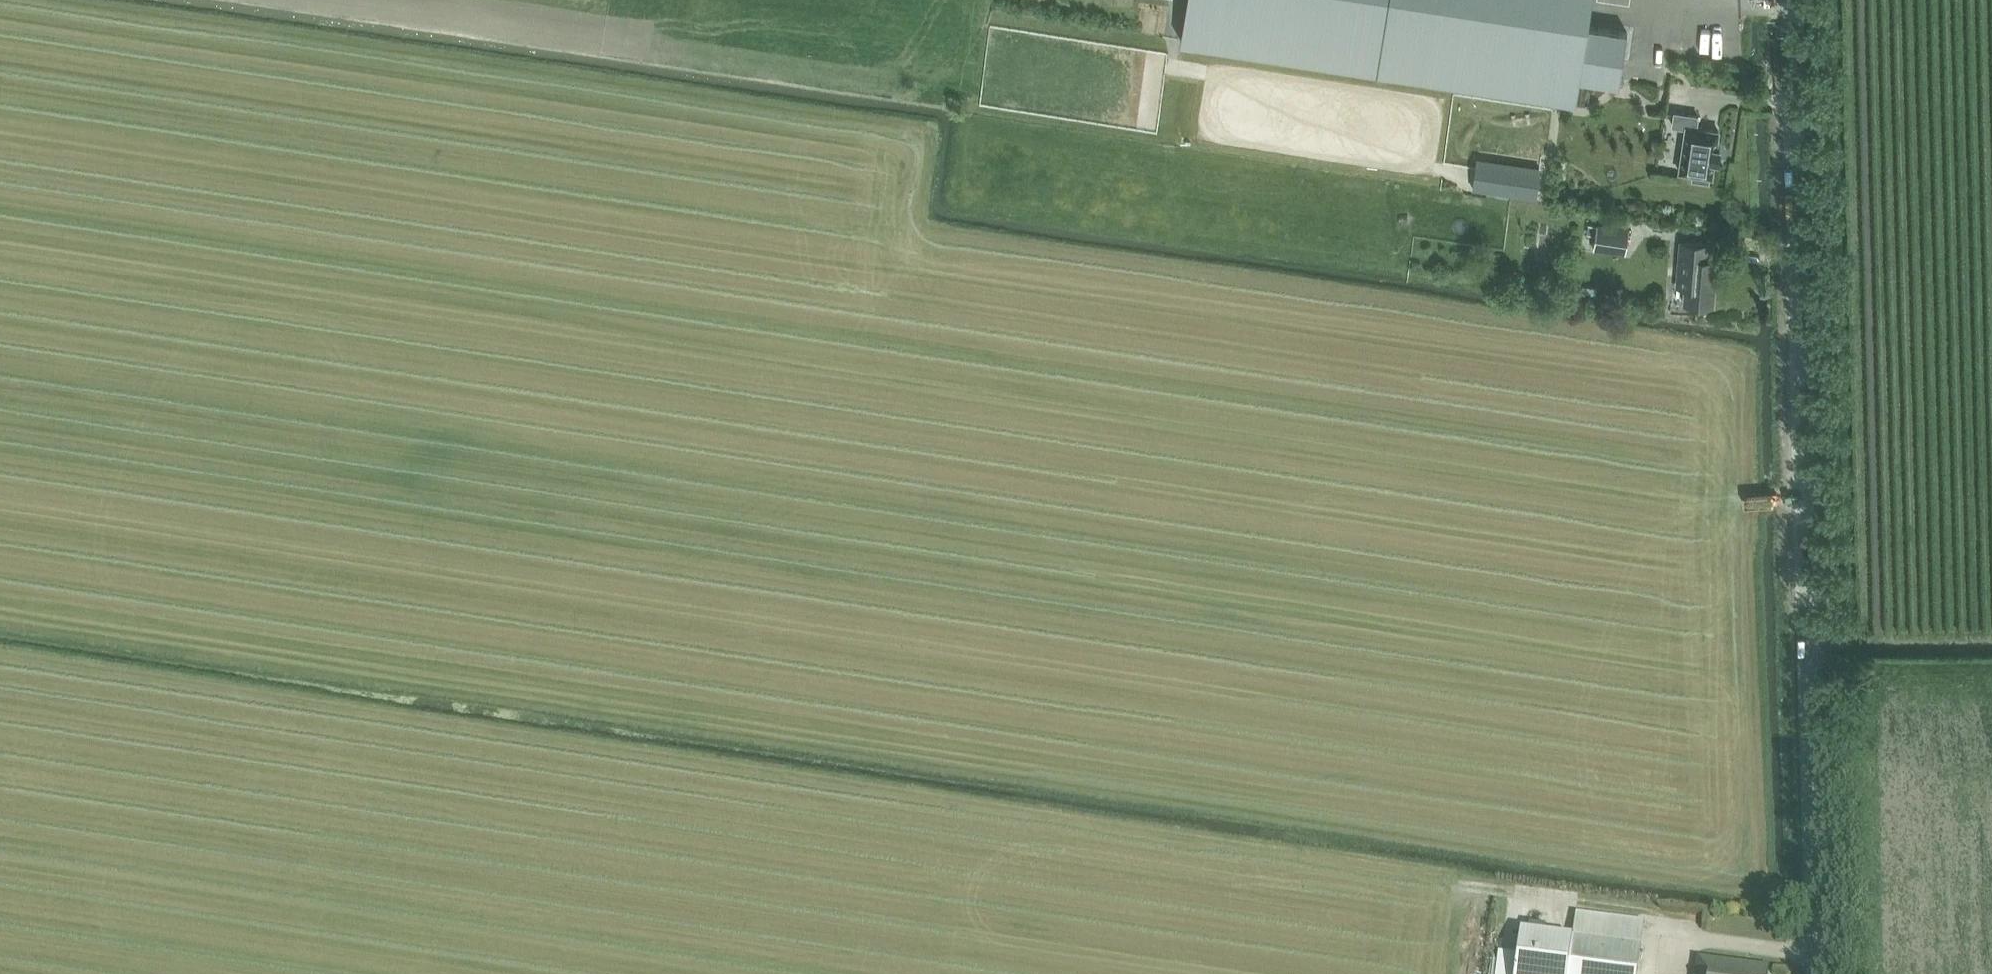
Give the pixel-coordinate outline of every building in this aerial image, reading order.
[(1181,41),(1577,101),(1580,77),(1620,83),(1628,32),(1588,26),(1592,0),(1187,0),(1181,41)] [(1697,128),(1698,116),(1675,112),(1673,125),(1686,127),(1679,172),(1693,174),(1692,179),(1708,182),(1709,176),(1712,176),(1714,160),(1718,161),(1720,148),(1716,147),(1719,131),(1697,128)] [(1477,163),(1473,189),(1536,198),(1539,173),(1477,163)] [(1594,248),(1626,252),(1630,229),(1597,224),(1594,248)] [(1684,304),(1715,306),(1717,278),(1713,278),(1715,259),(1710,259),(1711,244),(1681,241),(1678,286),(1686,286),(1684,304)] [(1745,698),(1755,699),(1755,681),(1746,680),(1745,698)] [(1523,930),(1517,973),(1637,973),(1641,944),(1523,930)] [(1769,962),(1699,952),(1695,973),(1767,973),(1769,962)]
